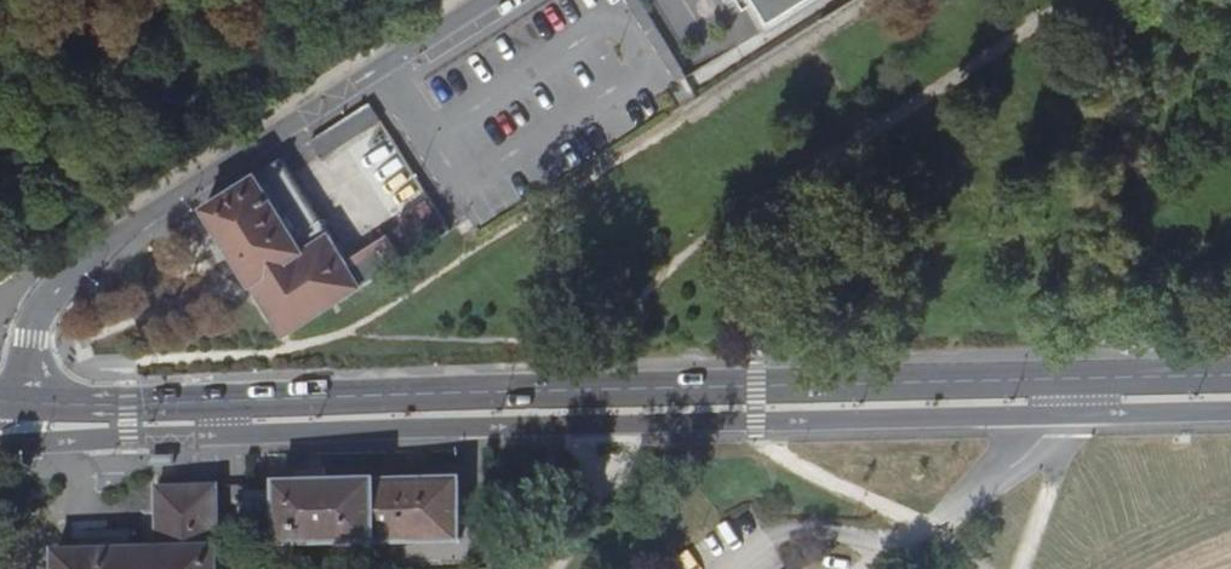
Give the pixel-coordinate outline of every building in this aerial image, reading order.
[(771,20),(802,0),(758,0),(771,20)] [(371,103),(313,141),(323,155),(381,119),(375,111),(371,103)] [(202,212),(205,217),(208,222),(222,243),(212,250),(219,261),(230,254),(273,322),(284,336),(363,286),(348,263),(280,162),(242,186),(207,208),(202,212)] [(446,230),(428,202),(401,220),(404,225),(389,234),(390,236),(405,257),(446,230)] [(363,286),(405,257),(390,236),(348,263),(363,286)] [(219,568),(252,568),(262,568),(301,567),(301,556),(380,555),(380,551),(415,550),(464,550),(463,483),(313,485),(272,485),(272,494),(263,494),(248,495),(248,488),(218,488),(219,568)] [(155,490),(155,523),(156,549),(102,550),(54,551),(55,568),(219,568),(218,488),(155,490)]
